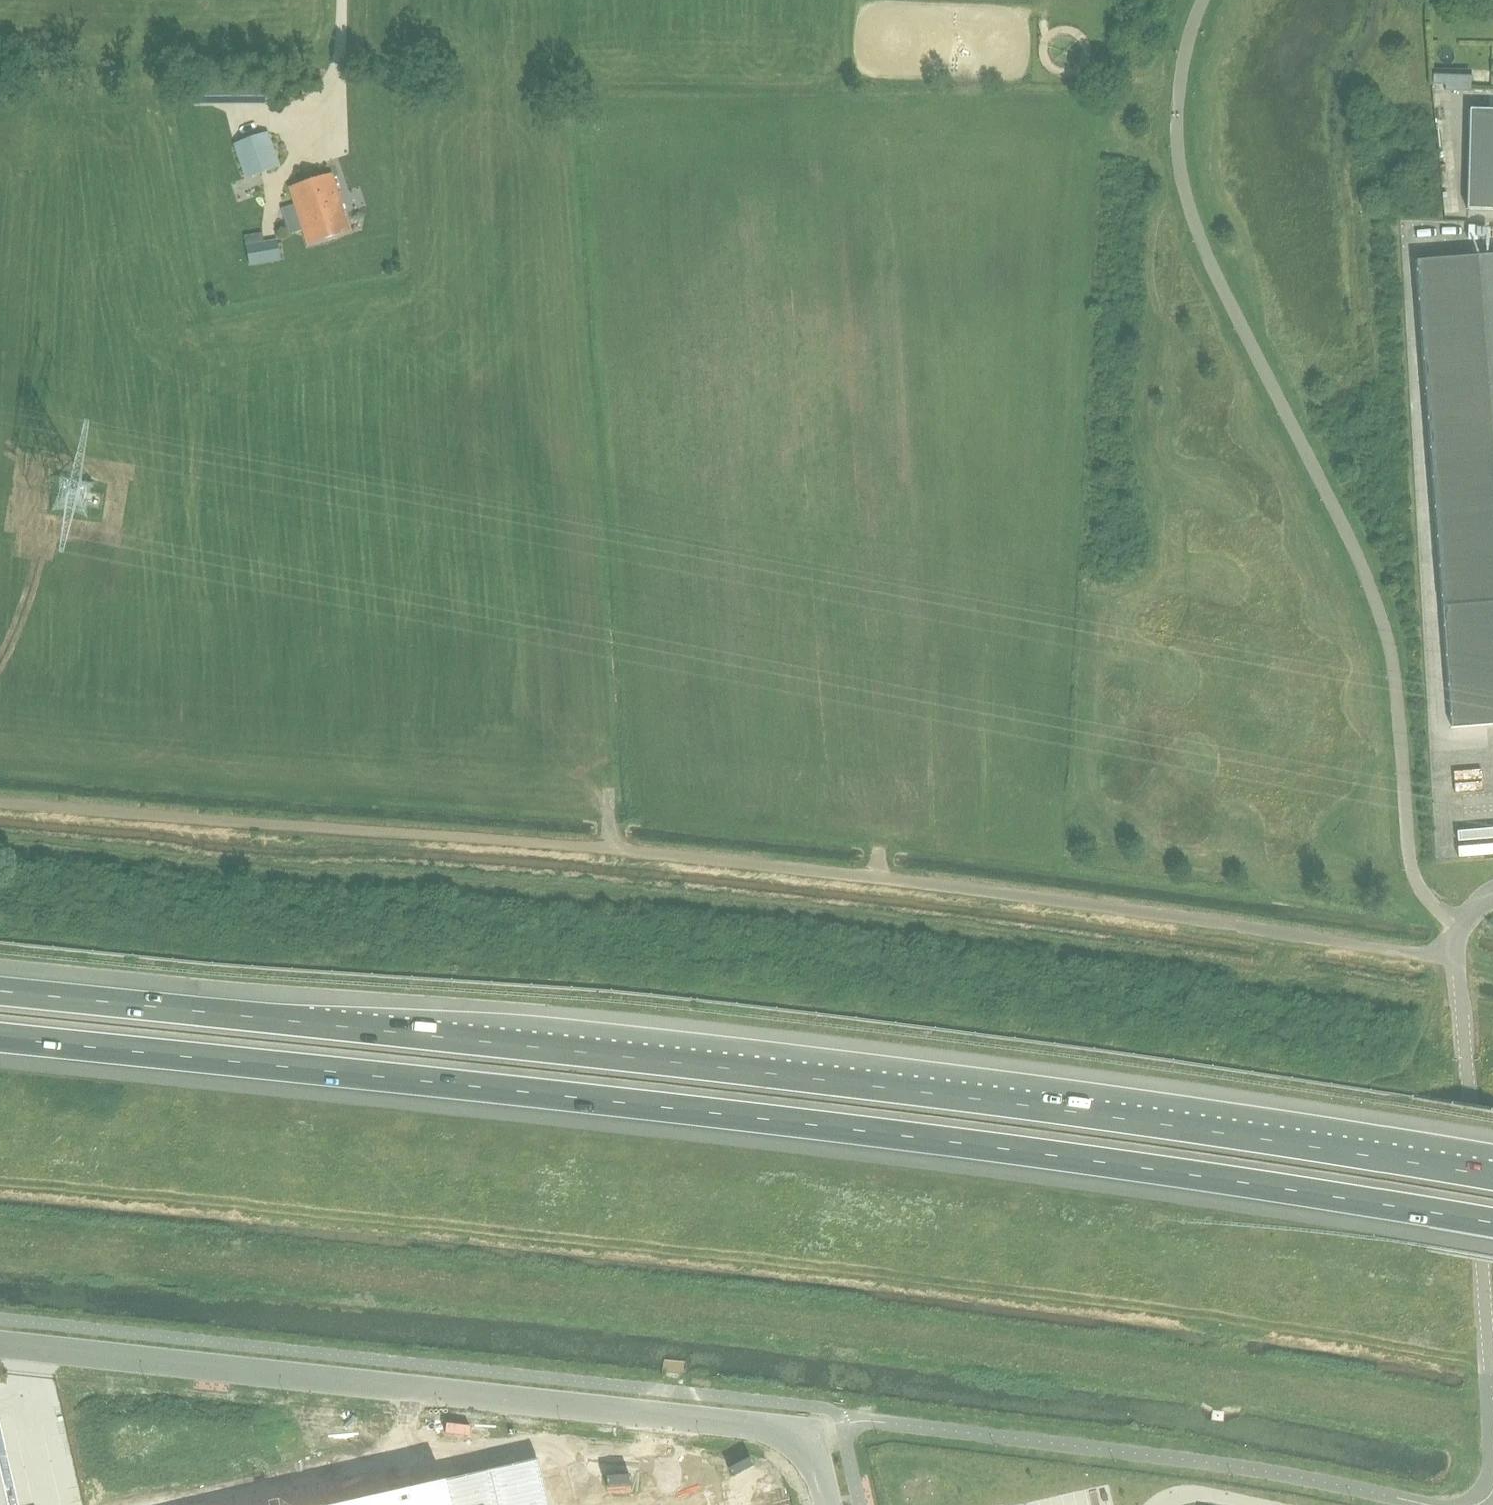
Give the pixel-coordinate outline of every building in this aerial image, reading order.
[(1471,69),(1434,68),(1433,84),(1445,85),(1445,90),(1470,91),(1471,69)] [(271,101),(271,83),(187,83),(187,101),(271,101)] [(1469,108),(1466,208),(1492,208),(1492,108),(1469,108)] [(246,178),(280,166),(268,131),(234,144),(246,178)] [(332,173),(289,187),(295,203),(282,208),(290,234),(303,229),(307,243),(350,229),(332,173)] [(280,259),(277,239),(246,245),(249,264),(280,259)] [(1415,260),(1452,727),(1492,723),(1492,254),(1475,255),(1415,260)] [(538,1457),(490,1468),(465,1474),(330,1504),(549,1504),(538,1457)]
